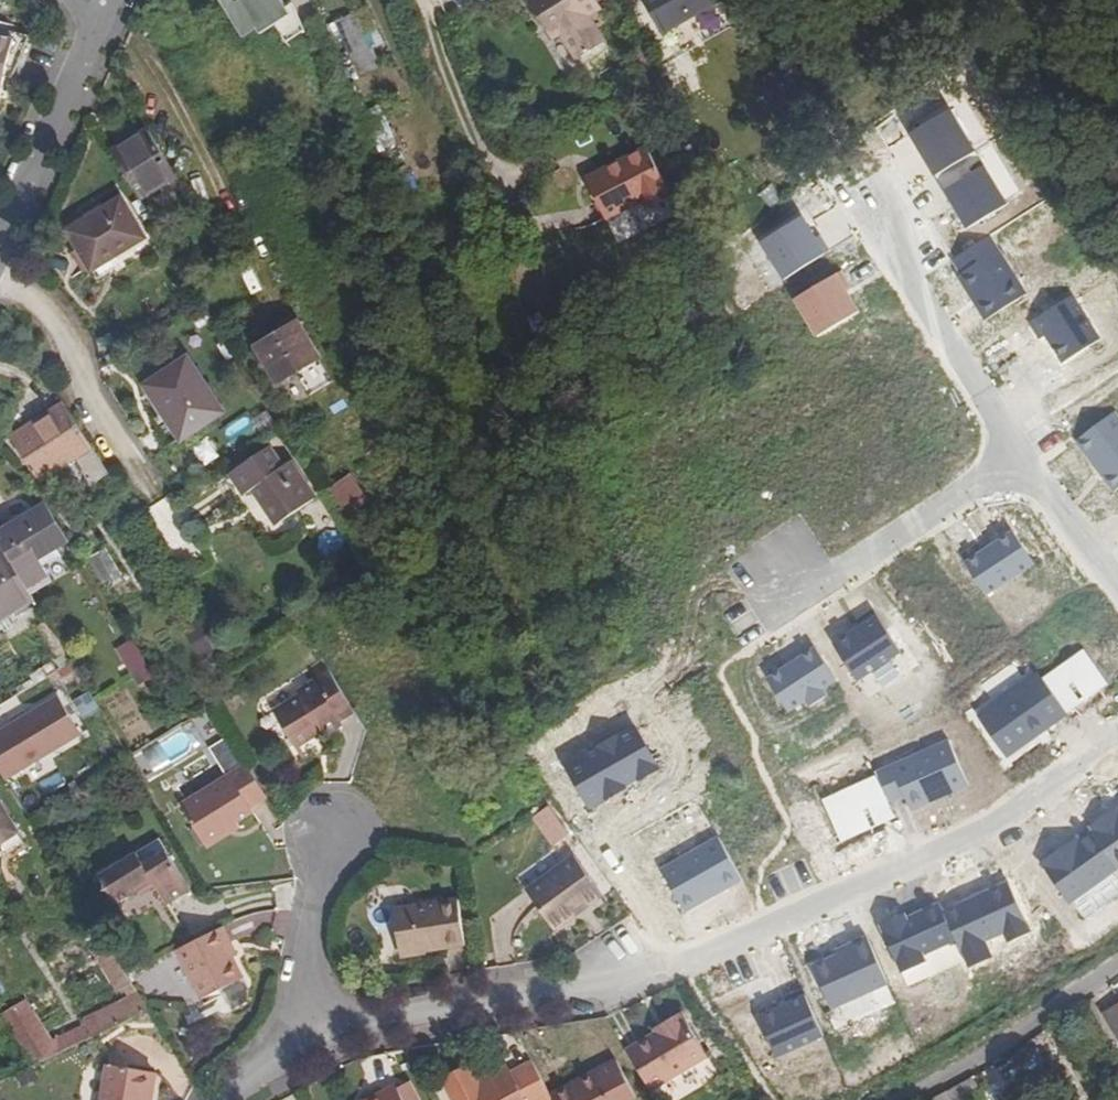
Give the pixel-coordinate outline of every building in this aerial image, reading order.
[(247,38),(260,30),(263,35),(278,26),(288,41),(306,31),(293,6),(291,8),(285,0),(222,0),(247,38)] [(548,36),(557,31),(571,60),(598,46),(584,19),(599,11),(593,0),(529,0),(548,36)] [(663,33),(669,30),(683,56),(733,28),(717,0),(645,0),(663,33)] [(357,14),(331,26),(344,55),(350,52),(354,61),(375,51),(357,14)] [(4,84),(14,39),(16,32),(0,28),(0,100),(4,84)] [(14,39),(4,84),(10,85),(28,42),(14,39)] [(371,71),(361,76),(369,92),(379,88),(371,71)] [(977,151),(951,110),(911,134),(937,176),(976,152),(977,151)] [(590,116),(576,123),(582,136),(597,128),(590,116)] [(143,200),(179,179),(150,131),(115,152),(143,200)] [(605,177),(589,185),(606,219),(642,200),(647,209),(672,196),(647,147),(601,170),(605,177)] [(1008,205),(976,152),(937,176),(936,177),(968,229),(1008,205)] [(585,178),(589,185),(605,177),(601,170),(585,178)] [(122,198),(69,232),(93,271),(147,238),(122,198)] [(831,252),(821,238),(817,241),(802,218),(761,245),(785,282),(831,252)] [(1027,294),(991,238),(954,262),(962,274),(958,276),(986,320),(1027,294)] [(860,313),(846,290),(852,287),(842,272),(796,300),(819,338),(860,313)] [(1101,338),(1072,294),(1030,322),(1041,339),(1047,335),(1064,362),(1101,338)] [(300,322),(259,348),(281,385),(323,358),(300,322)] [(111,333),(100,341),(108,352),(119,345),(111,333)] [(226,341),(207,347),(217,375),(236,369),(226,341)] [(146,387),(183,440),(225,412),(187,358),(146,387)] [(94,484),(111,473),(67,404),(35,423),(41,432),(20,446),(42,481),(77,459),(94,484)] [(1116,411),(1078,441),(1117,490),(1117,489),(1117,414),(1116,411)] [(13,437),(20,446),(41,432),(35,423),(13,437)] [(271,448),(232,474),(245,495),(259,486),(283,522),(318,498),(293,462),(285,467),(271,448)] [(345,517),(368,503),(351,475),(327,490),(345,517)] [(173,548),(191,536),(167,498),(148,510),(173,548)] [(7,550),(30,588),(50,576),(40,560),(72,541),(49,504),(0,534),(0,539),(7,550)] [(1036,562),(1015,530),(967,563),(989,595),(1036,562)] [(108,549),(91,559),(108,588),(125,578),(108,549)] [(38,600),(30,588),(7,550),(0,554),(0,623),(38,600)] [(905,652),(877,610),(860,620),(864,626),(837,644),(862,680),(873,673),(891,661),(905,652)] [(205,659),(222,648),(204,619),(186,630),(205,659)] [(136,674),(148,666),(133,641),(120,649),(136,674)] [(1112,681),(1087,647),(1046,677),(1071,711),(1112,681)] [(841,680),(820,648),(772,680),(793,712),(811,701),(815,707),(831,696),(827,689),(841,680)] [(891,661),(873,673),(882,687),(900,675),(891,661)] [(1046,677),(1042,671),(981,715),(1011,756),(1072,713),(1071,711),(1046,677)] [(342,722),(356,713),(331,674),(301,692),(304,697),(276,714),(298,749),(325,732),(328,736),(344,726),(342,722)] [(87,721),(102,712),(91,693),(75,702),(87,721)] [(82,735),(59,697),(28,716),(30,720),(24,724),(18,722),(0,734),(0,771),(7,782),(82,735)] [(641,728),(572,768),(596,810),(632,789),(629,784),(644,777),(646,781),(665,770),(641,728)] [(916,810),(974,784),(953,740),(897,765),(910,795),(916,810)] [(36,782),(59,769),(53,758),(30,771),(36,782)] [(910,795),(897,765),(882,772),(895,802),(910,795)] [(252,810),(269,799),(248,766),(184,806),(205,844),(214,845),(228,836),(225,831),(235,824),(254,814),(252,810)] [(901,817),(882,775),(828,800),(847,842),(901,817)] [(0,803),(0,843),(18,831),(0,803)] [(1094,825),(1097,829),(1117,858),(1117,808),(1094,825)] [(238,829),(235,824),(225,831),(228,836),(238,829)] [(1097,829),(1083,839),(1081,836),(1046,861),(1074,901),(1113,873),(1117,869),(1117,858),(1097,829)] [(744,871),(724,838),(700,852),(668,871),(692,913),(748,880),(744,871)] [(562,843),(517,875),(527,889),(572,858),(562,843)] [(138,855),(100,877),(118,905),(155,883),(167,905),(192,891),(169,853),(146,867),(138,855)] [(555,931),(577,915),(575,911),(583,905),(586,908),(601,898),(575,857),(527,890),(555,931)] [(1074,901),(1087,918),(1117,895),(1117,880),(1113,873),(1074,901)] [(1038,930),(1015,880),(949,910),(962,939),(975,967),(999,956),(992,940),(1011,931),(1016,940),(1038,930)] [(394,909),(400,949),(423,945),(423,951),(466,944),(459,898),(394,909)] [(949,910),(946,902),(911,917),(910,913),(885,924),(906,972),(931,961),(928,954),(956,942),(962,939),(949,910)] [(575,911),(577,915),(586,908),(583,905),(575,911)] [(234,946),(225,928),(179,951),(206,1001),(246,980),(235,960),(229,950),(234,946)] [(873,936),(842,950),(844,955),(819,966),(838,1008),(845,1005),(895,982),(873,936)] [(931,961),(906,972),(912,986),(965,963),(956,942),(928,954),(931,961)] [(123,991),(135,984),(131,977),(111,944),(96,954),(123,991)] [(423,945),(400,949),(401,956),(423,951),(423,945)] [(240,956),(234,946),(229,950),(235,960),(240,956)] [(895,982),(845,1005),(853,1025),(903,1000),(895,982)] [(831,1034),(810,989),(792,997),(795,1003),(766,1016),(784,1056),(831,1034)] [(106,1033),(152,1012),(141,994),(98,1016),(106,1033)] [(1,1014),(36,1067),(65,1053),(58,1041),(29,1000),(1,1014)] [(1099,1019),(1117,1050),(1117,1006),(1099,1019)] [(655,1034),(628,1051),(652,1090),(707,1057),(681,1014),(662,1025),(664,1029),(655,1034)] [(58,1041),(65,1053),(97,1038),(89,1025),(58,1041)] [(664,1029),(662,1025),(653,1031),(655,1034),(664,1029)] [(636,1099),(617,1062),(553,1096),(555,1099),(634,1099),(636,1099)] [(553,1096),(537,1065),(514,1077),(510,1070),(476,1088),(469,1092),(460,1076),(446,1083),(455,1099),(555,1099),(553,1096)] [(153,1074),(109,1067),(104,1099),(149,1099),(153,1074)] [(469,1092),(476,1088),(469,1071),(460,1076),(469,1092)] [(939,1099),(983,1099),(972,1082),(939,1099)] [(371,1099),(407,1099),(400,1086),(371,1099)]
